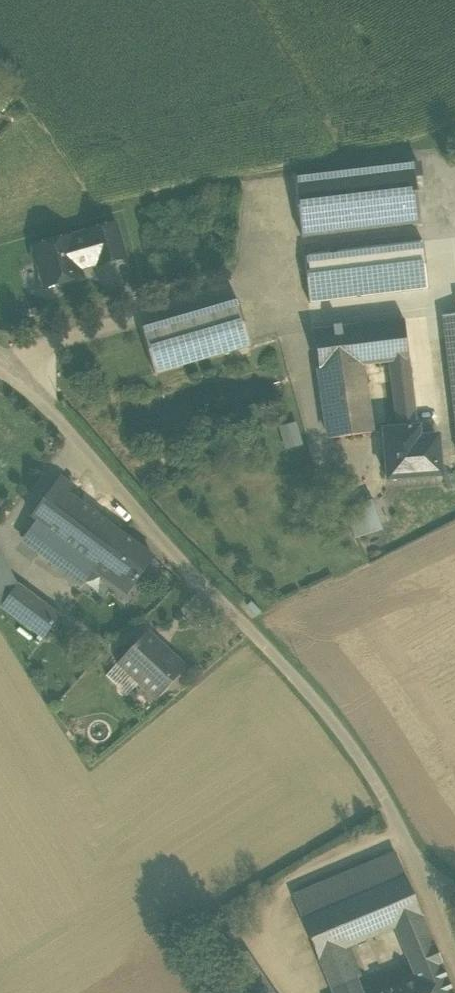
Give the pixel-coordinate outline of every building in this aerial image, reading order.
[(414,162),(294,176),(302,237),(421,223),(414,162)] [(114,224),(88,232),(88,233),(97,263),(98,265),(124,257),(114,224)] [(70,237),(34,248),(35,251),(33,255),(36,263),(39,265),(45,286),(81,276),(79,268),(97,263),(88,233),(70,238),(70,237)] [(423,241),(304,255),(309,303),(428,289),(423,241)] [(237,299),(141,328),(155,374),(250,345),(237,299)] [(442,316),(454,424),(454,314),(442,316)] [(421,318),(403,320),(409,360),(417,427),(434,424),(421,318)] [(403,320),(313,331),(319,371),(362,365),(382,363),(389,362),(409,360),(403,320)] [(409,360),(389,362),(397,429),(417,427),(409,360)] [(362,365),(319,371),(329,438),(372,432),(362,365)] [(280,424),(285,448),(302,444),(297,421),(280,424)] [(434,424),(417,427),(418,439),(436,437),(435,424),(434,424)] [(417,427),(397,429),(383,430),(388,478),(422,475),(422,473),(418,439),(417,427)] [(436,437),(418,439),(422,473),(439,472),(436,437)] [(61,478),(33,517),(45,526),(67,494),(73,486),(61,478)] [(119,533),(67,494),(45,526),(97,565),(119,533)] [(368,501),(344,509),(352,534),(376,526),(368,501)] [(97,565),(94,569),(127,594),(153,557),(120,532),(119,533),(97,565)] [(4,609),(21,587),(0,548),(0,604),(4,609)] [(47,606),(21,587),(4,609),(31,629),(47,606)] [(47,606),(31,629),(43,638),(60,616),(47,606)] [(186,668),(147,632),(117,663),(156,699),(186,668)] [(396,853),(360,868),(370,890),(405,875),(396,853)] [(360,868),(310,889),(319,911),(364,892),(370,890),(360,868)] [(370,890),(364,892),(381,933),(394,928),(422,916),(405,875),(370,890)] [(310,889),(292,897),(301,919),(319,911),(310,889)] [(301,919),(332,992),(362,992),(344,949),(381,933),(364,892),(319,911),(301,919)] [(422,916),(394,928),(407,958),(434,946),(422,916)] [(434,946),(407,958),(416,979),(422,992),(454,992),(434,946)] [(222,970),(238,992),(258,992),(270,984),(248,951),(222,970)] [(383,992),(422,992),(416,979),(383,992)]
